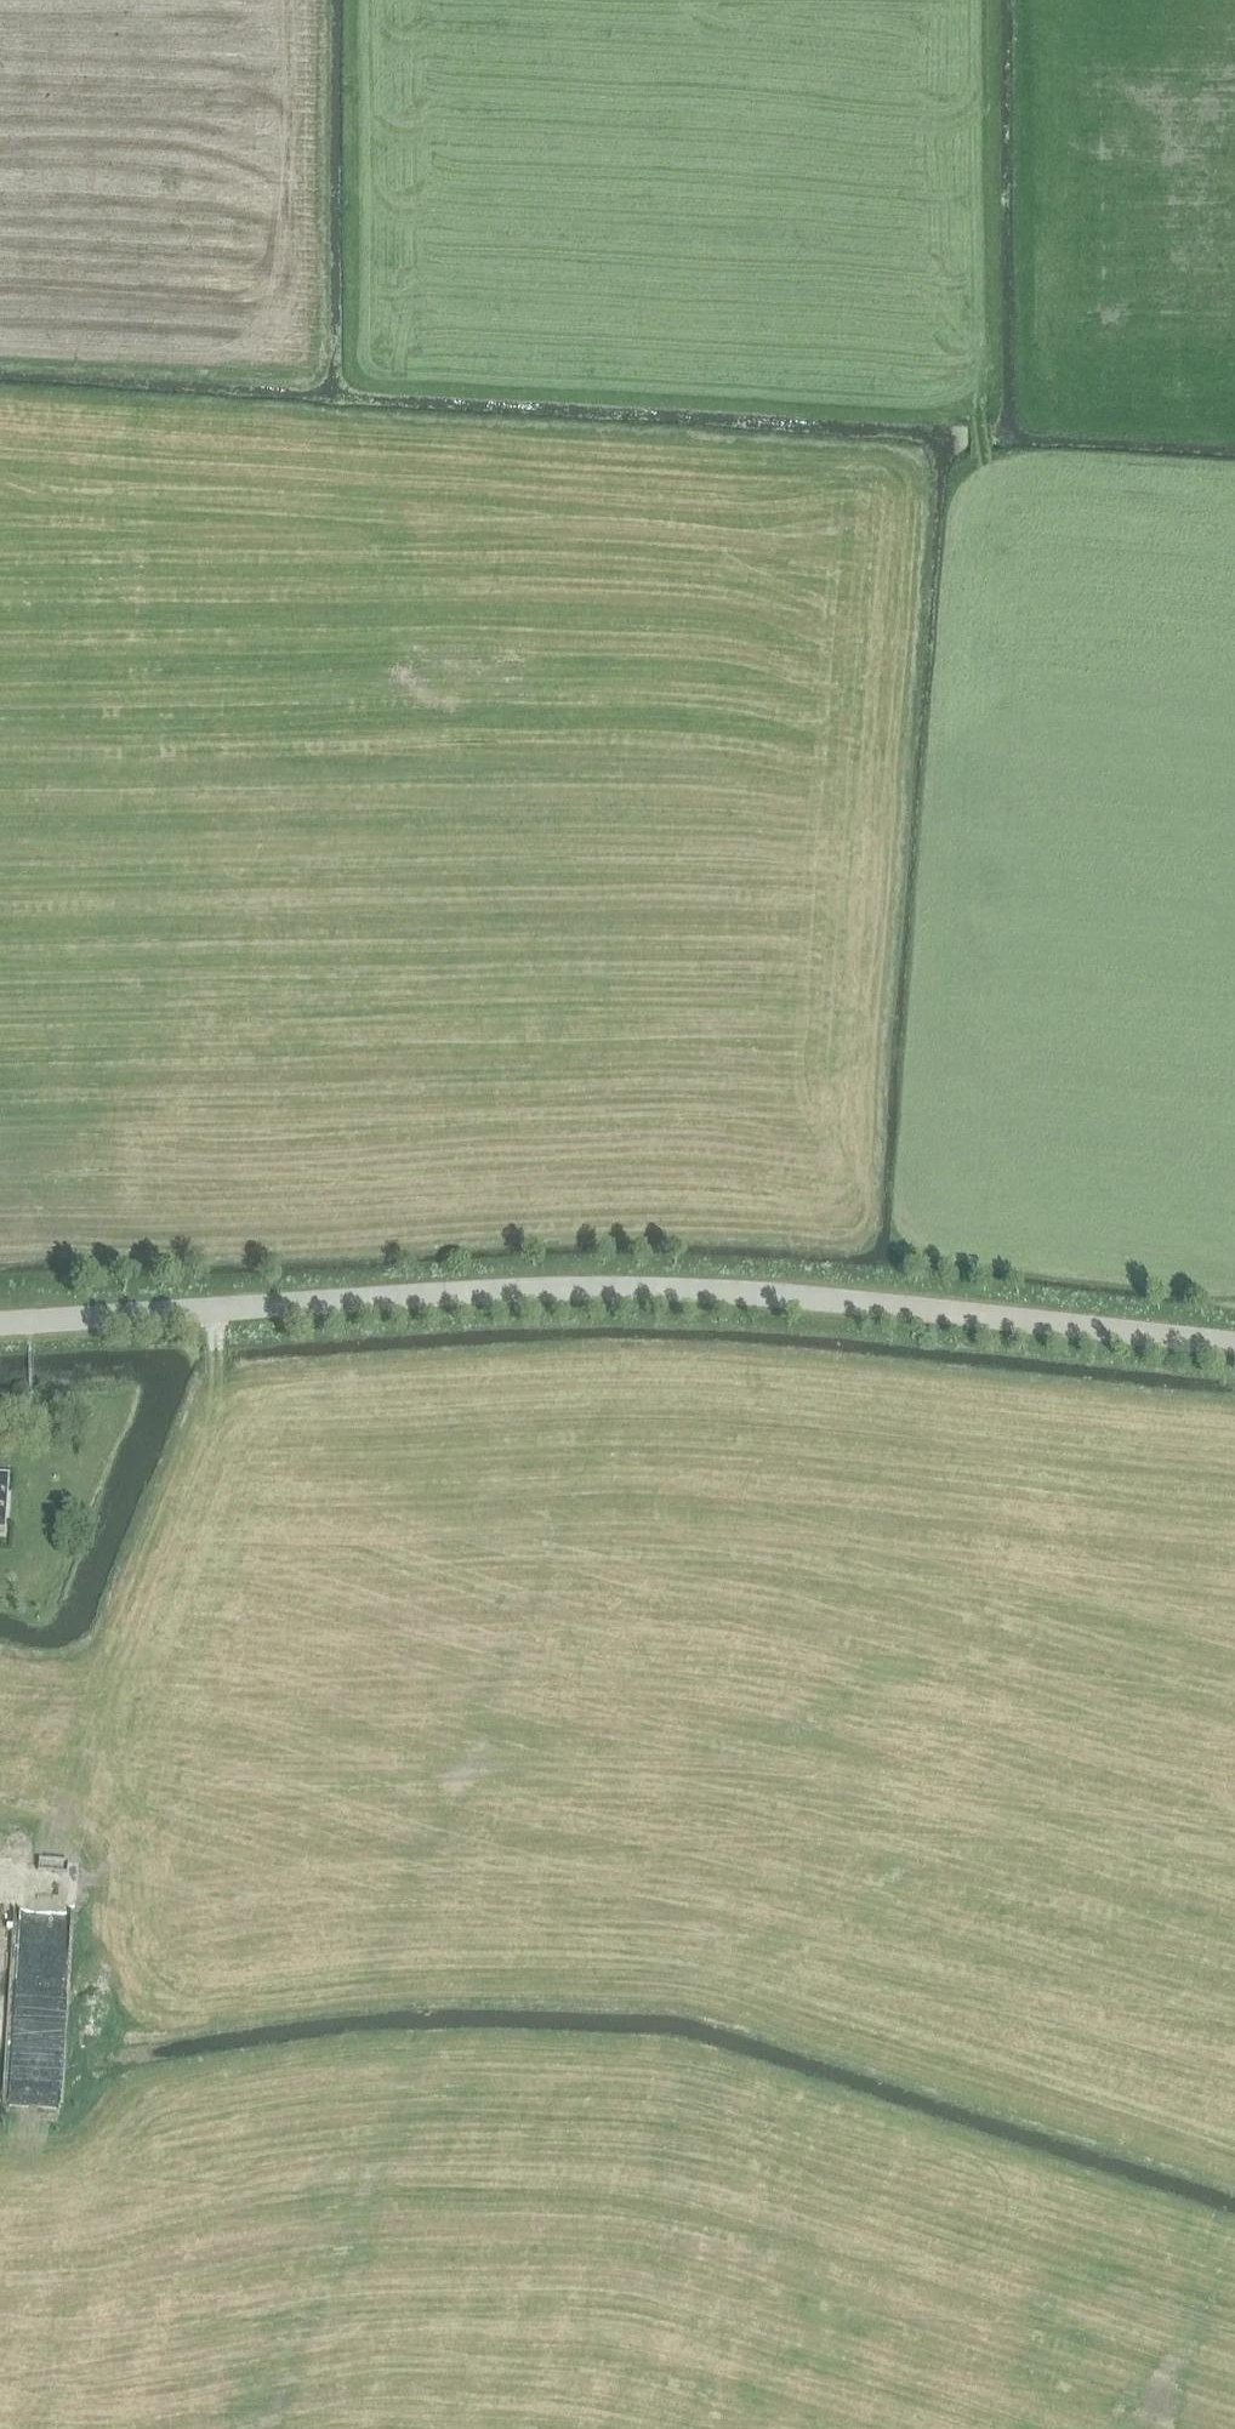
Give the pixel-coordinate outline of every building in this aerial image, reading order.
[(19,1916),(5,1914),(6,1903),(0,1902),(0,2039),(7,2040),(19,1916)]
